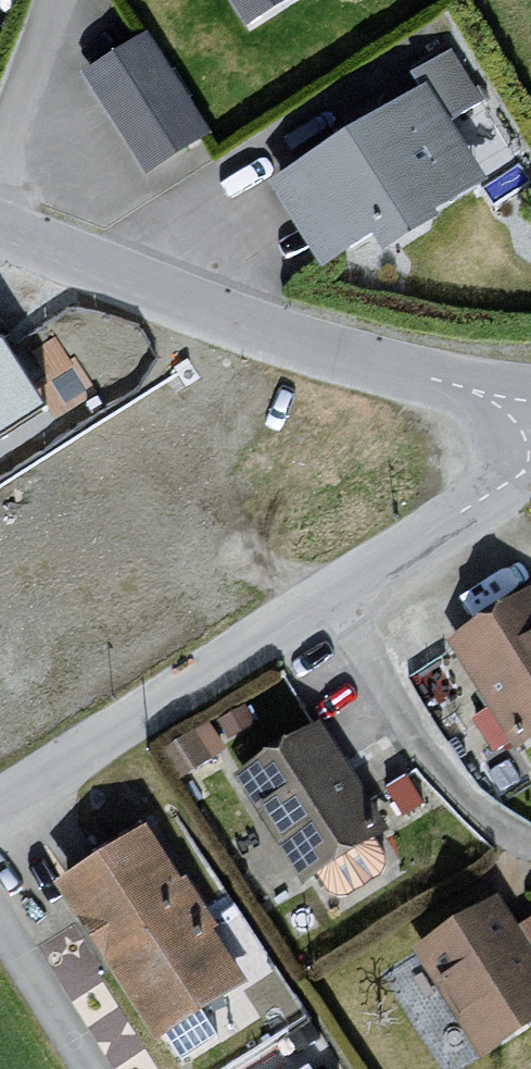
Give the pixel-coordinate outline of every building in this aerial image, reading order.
[(266,44),(314,10),(311,0),(235,0),(266,44)] [(147,162),(212,122),(148,17),(83,57),(147,162)] [(437,97),(280,186),(333,277),(497,193),(454,130),(485,113),(456,54),(426,78),(437,97)] [(47,409),(1,335),(0,336),(0,438),(47,409)] [(517,745),(530,740),(530,595),(530,594),(445,645),(517,745)] [(227,777),(297,882),(380,838),(315,730),(227,777)] [(138,839),(45,894),(140,1047),(237,988),(138,839)] [(469,1063),(530,1024),(530,962),(494,906),(407,957),(469,1063)] [(277,1068),(325,1068),(312,1047),(277,1068)]
